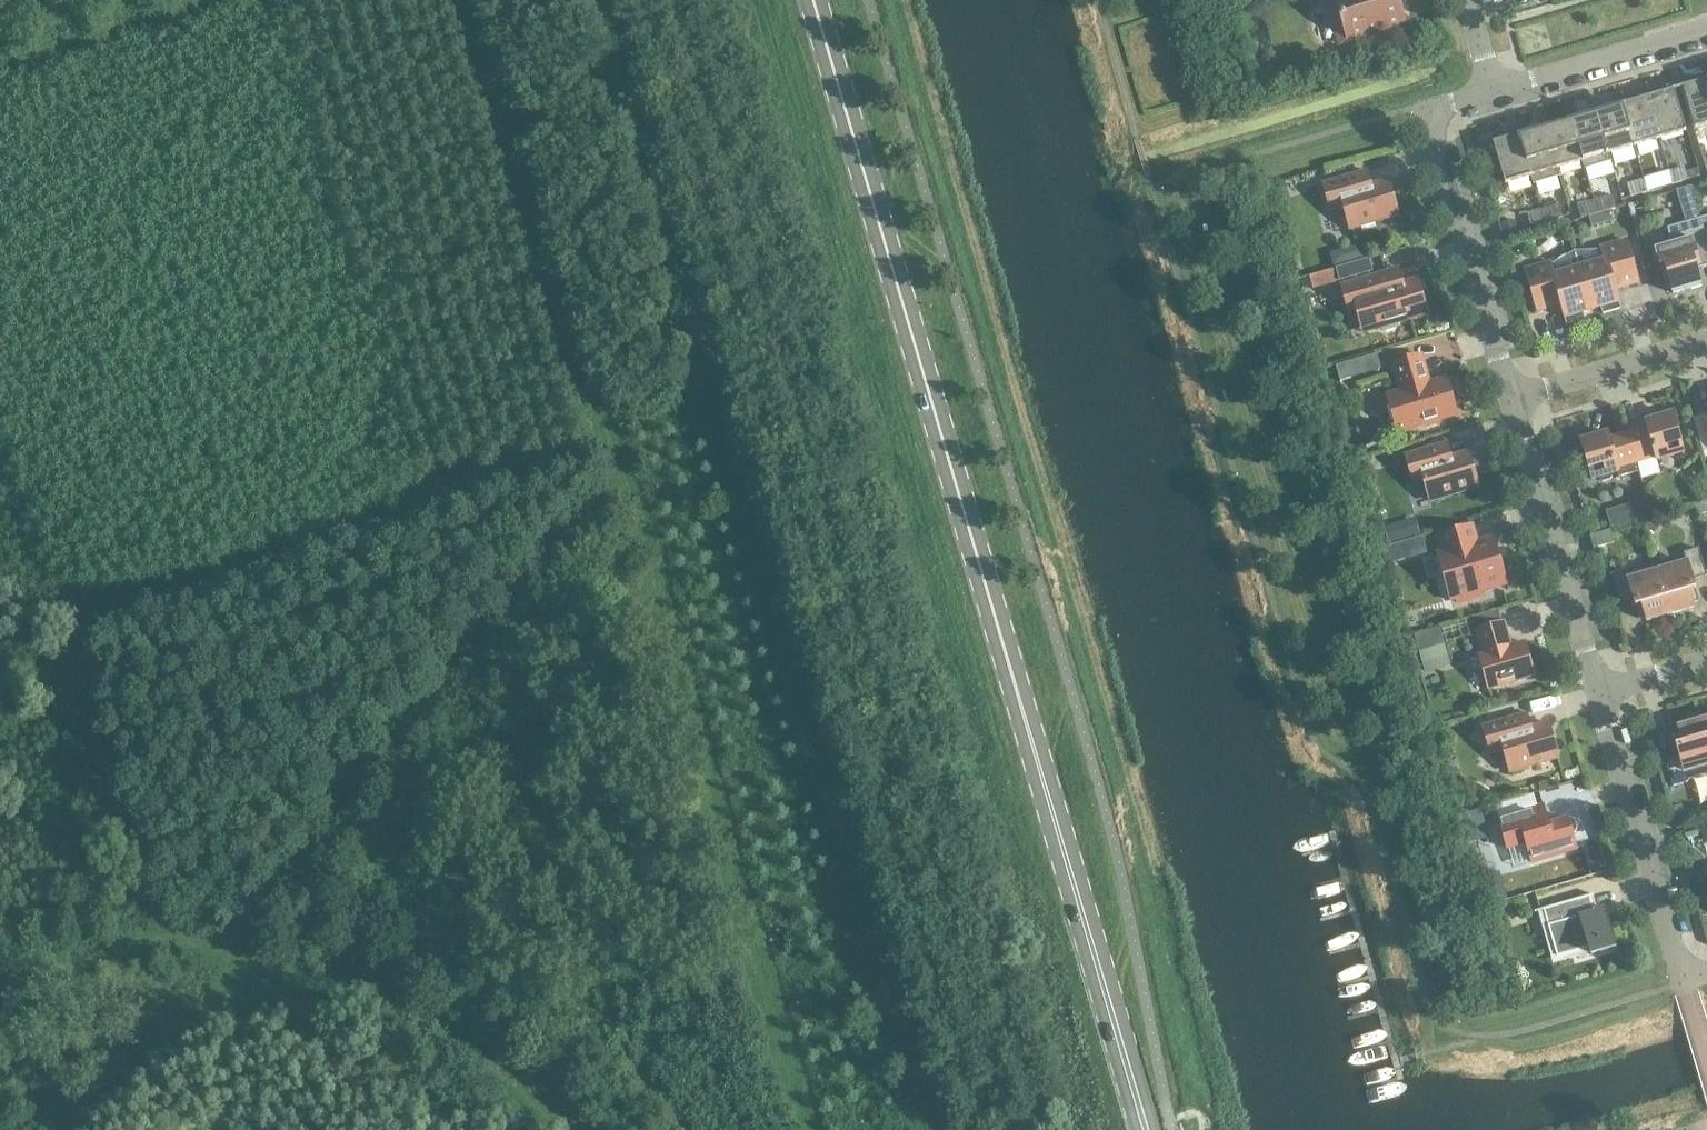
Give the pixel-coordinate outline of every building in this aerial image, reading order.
[(1397,0),(1336,0),(1349,42),(1405,26),(1397,0)] [(1680,82),(1694,129),(1706,125),(1706,75),(1706,74),(1680,82)] [(1672,84),(1645,92),(1659,139),(1686,132),(1672,84)] [(1620,99),(1634,147),(1659,139),(1645,92),(1620,99)] [(1621,106),(1596,113),(1610,162),(1611,162),(1609,154),(1634,147),(1620,99),(1619,100),(1621,106)] [(1596,113),(1570,121),(1585,170),(1610,162),(1596,113)] [(1558,169),(1582,162),(1584,170),(1585,170),(1570,121),(1545,128),(1559,177),(1560,177),(1558,169)] [(1518,129),(1517,129),(1533,185),(1559,177),(1545,128),(1520,135),(1518,129)] [(1491,137),(1505,185),(1530,177),(1533,185),(1517,129),(1491,137)] [(1687,181),(1684,168),(1669,173),(1673,185),(1687,181)] [(1370,186),(1366,171),(1323,184),(1331,212),(1344,208),(1350,229),(1398,215),(1388,181),(1370,186)] [(1658,176),(1644,180),(1648,193),(1662,188),(1658,176)] [(1648,193),(1644,180),(1627,185),(1631,198),(1648,193)] [(1666,206),(1688,205),(1687,187),(1665,188),(1666,206)] [(1615,209),(1611,197),(1595,202),(1598,214),(1615,209)] [(1581,219),(1598,214),(1595,202),(1578,206),(1581,219)] [(1541,211),(1545,224),(1562,219),(1558,206),(1541,211)] [(1527,215),(1531,228),(1545,224),(1541,211),(1527,215)] [(1655,250),(1663,277),(1667,276),(1673,294),(1701,286),(1696,270),(1706,266),(1706,243),(1700,219),(1667,229),(1672,246),(1655,250)] [(1513,221),(1498,225),(1501,236),(1516,231),(1513,221)] [(1575,252),(1574,252),(1591,311),(1601,308),(1602,315),(1620,310),(1614,288),(1620,286),(1621,289),(1638,283),(1625,241),(1601,248),(1601,251),(1575,253),(1575,252)] [(1525,270),(1537,313),(1554,308),(1554,306),(1560,304),(1566,325),(1584,320),(1582,314),(1591,311),(1574,252),(1573,252),(1573,253),(1550,266),(1550,263),(1525,270)] [(1356,312),(1362,334),(1381,328),(1381,330),(1381,329),(1386,332),(1396,329),(1399,325),(1399,324),(1398,323),(1427,314),(1417,280),(1403,284),(1398,270),(1341,286),(1349,314),(1356,312)] [(1402,393),(1387,397),(1393,416),(1390,418),(1390,424),(1393,428),(1396,429),(1397,432),(1423,424),(1426,426),(1437,423),(1439,420),(1457,414),(1446,380),(1429,385),(1420,356),(1393,364),(1402,393)] [(1347,363),(1336,367),(1341,382),(1351,379),(1347,363)] [(1375,376),(1361,379),(1365,393),(1378,390),(1375,376)] [(1628,434),(1636,462),(1655,457),(1656,461),(1683,453),(1675,428),(1679,426),(1674,409),(1658,414),(1659,419),(1645,423),(1647,428),(1628,434)] [(1628,434),(1608,440),(1607,434),(1593,438),(1592,434),(1575,439),(1580,456),(1584,454),(1592,480),(1598,478),(1599,481),(1602,483),(1610,480),(1612,477),(1611,474),(1617,473),(1618,478),(1639,472),(1636,462),(1628,434)] [(1424,480),(1430,501),(1478,487),(1468,453),(1450,458),(1446,443),(1406,455),(1414,483),(1424,480)] [(1649,517),(1644,500),(1606,512),(1611,529),(1649,517)] [(1694,505),(1697,517),(1706,514),(1706,501),(1694,505)] [(1451,602),(1457,600),(1458,604),(1482,596),(1481,593),(1507,585),(1503,572),(1506,571),(1508,567),(1504,552),(1500,550),(1497,551),(1493,538),(1477,542),(1472,526),(1437,536),(1442,553),(1437,554),(1451,602)] [(1590,536),(1593,549),(1614,543),(1611,530),(1590,536)] [(1403,545),(1390,549),(1394,564),(1408,560),(1403,545)] [(1658,572),(1656,563),(1655,564),(1670,615),(1693,608),(1691,601),(1698,599),(1692,580),(1706,576),(1698,549),(1683,554),(1686,564),(1658,572)] [(1646,622),(1670,615),(1655,564),(1626,572),(1625,571),(1610,575),(1619,602),(1632,598),(1638,616),(1644,615),(1646,622)] [(1484,655),(1479,657),(1489,689),(1534,676),(1524,643),(1510,647),(1503,623),(1477,631),(1484,655)] [(1447,665),(1437,631),(1418,637),(1428,671),(1447,665)] [(1504,750),(1510,772),(1558,758),(1548,724),(1530,729),(1526,714),(1483,726),(1491,754),(1504,750)] [(1701,721),(1678,728),(1680,735),(1673,737),(1679,756),(1665,760),(1673,787),(1688,783),(1687,781),(1706,775),(1706,742),(1701,721)] [(1469,797),(1482,804),(1489,791),(1477,784),(1469,797)] [(1549,825),(1543,806),(1498,819),(1507,849),(1526,844),(1531,863),(1576,849),(1572,835),(1575,834),(1577,829),(1575,821),(1570,818),(1549,825)] [(1687,826),(1681,806),(1670,809),(1677,830),(1687,826)] [(1467,812),(1464,813),(1468,829),(1472,828),(1485,824),(1481,809),(1467,812)] [(1701,882),(1692,885),(1693,890),(1696,900),(1706,897),(1701,882)] [(1591,955),(1614,948),(1605,918),(1599,919),(1592,897),(1594,896),(1593,895),(1543,910),(1557,958),(1589,948),(1591,955)]
